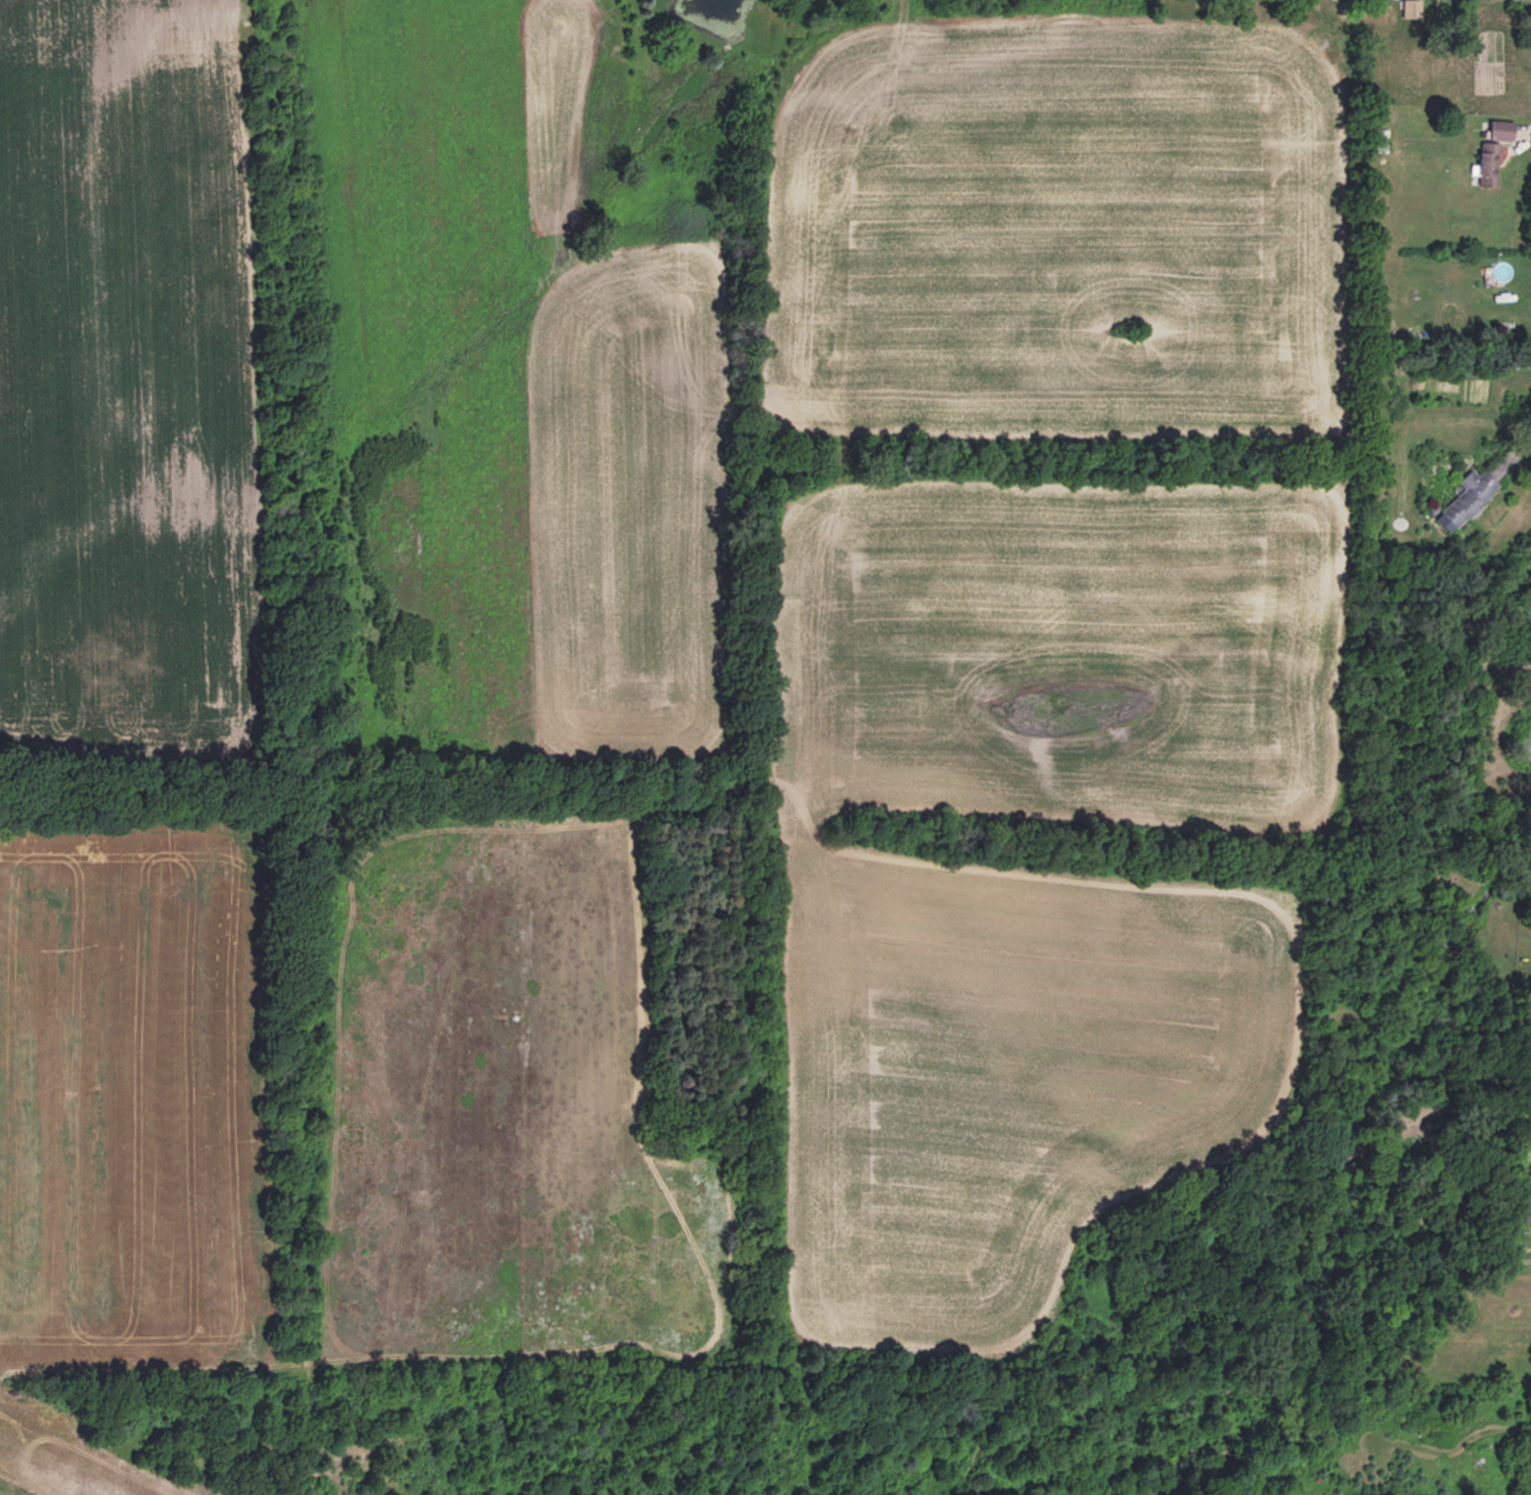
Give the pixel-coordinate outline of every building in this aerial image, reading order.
[(1512,122),(1490,122),(1490,139),(1512,140),(1512,122)] [(1497,188),(1499,143),(1480,143),(1478,188),(1497,188)] [(1465,489),(1435,519),(1452,535),(1500,486),(1484,471),(1478,477),(1471,471),(1459,483),(1465,489)]
